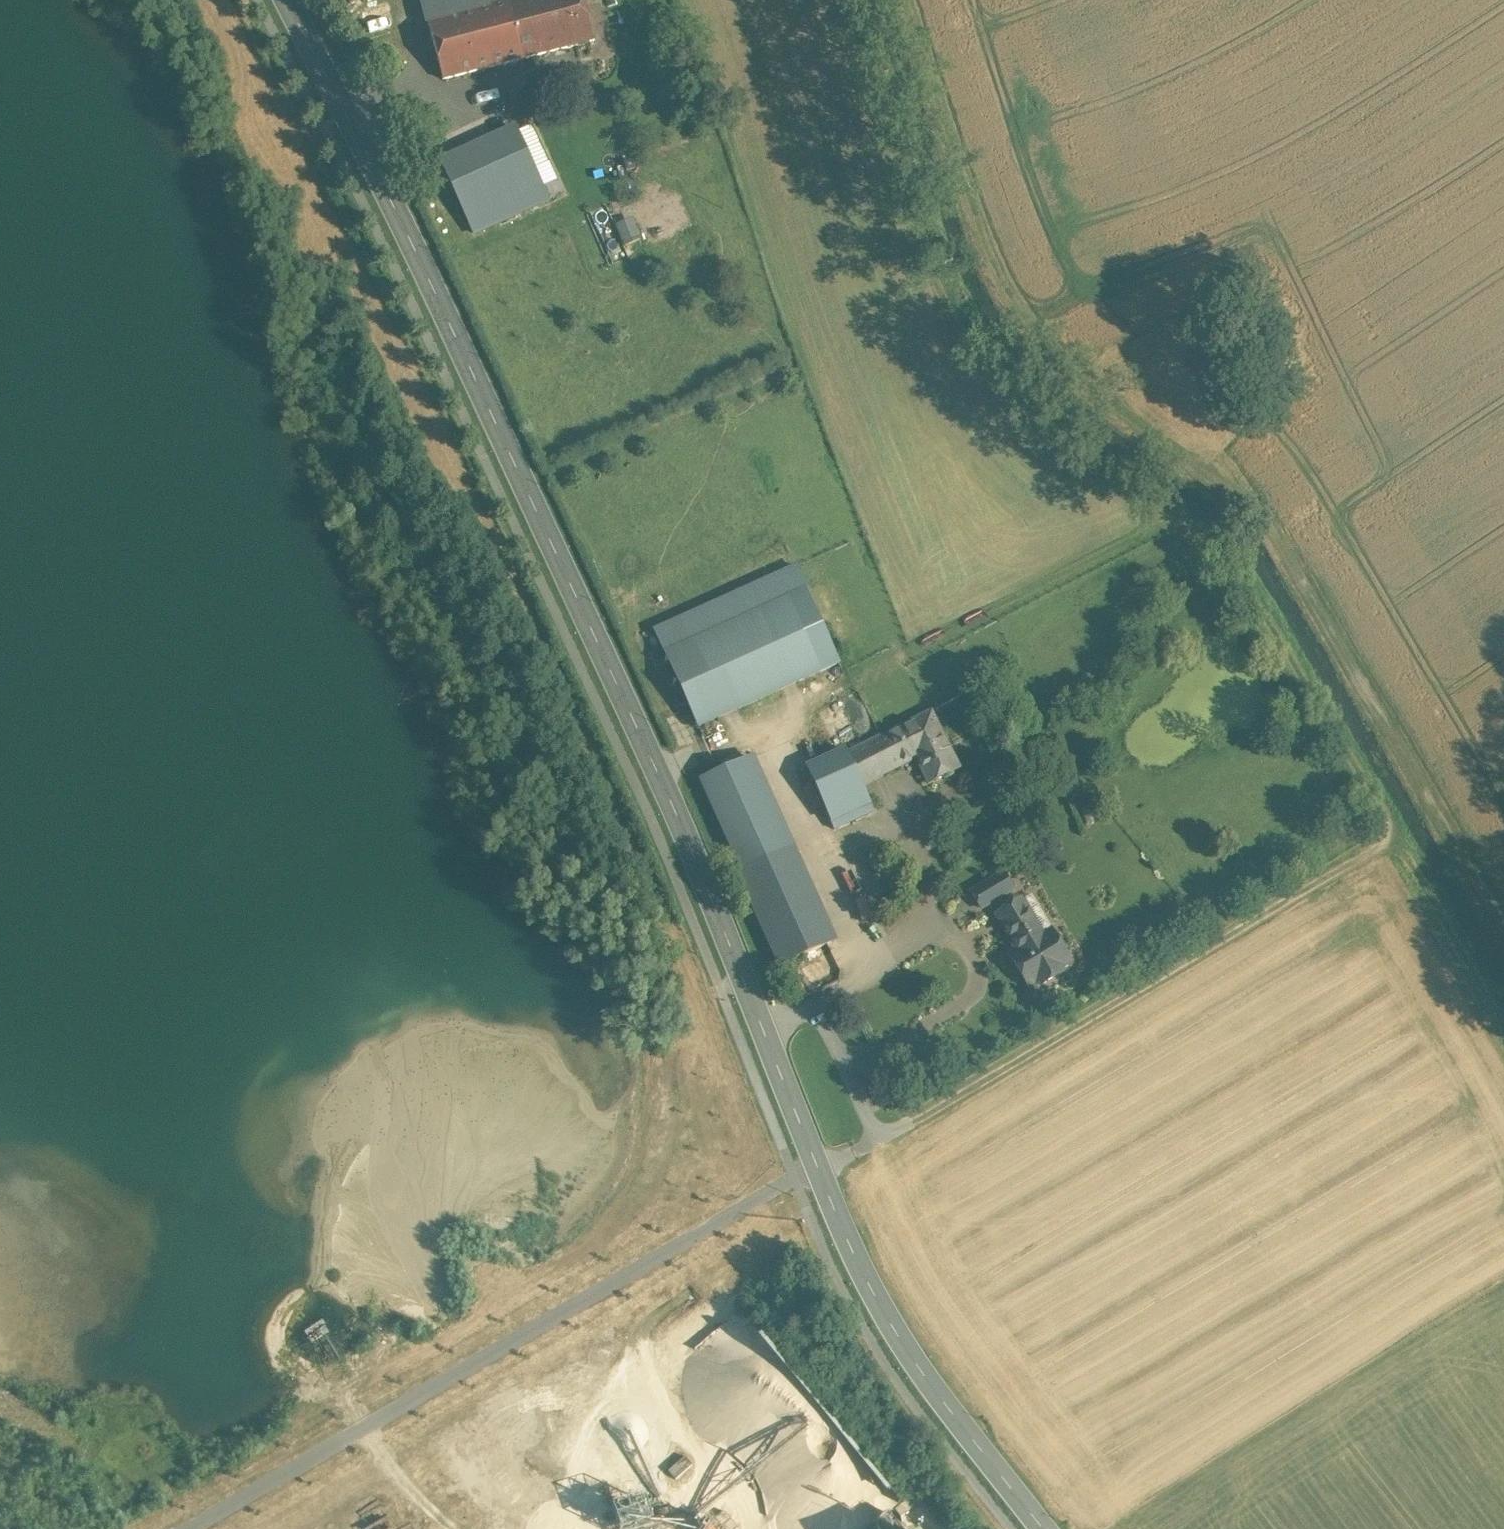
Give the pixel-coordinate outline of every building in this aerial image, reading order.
[(428,22),(489,6),(488,0),(422,0),(428,22)] [(428,22),(444,80),(540,55),(525,0),(511,0),(489,6),(428,22)] [(540,55),(595,41),(584,0),(525,0),(540,55)] [(515,130),(444,163),(443,162),(442,162),(475,234),(549,201),(516,129),(515,129),(515,130)] [(614,223),(622,244),(639,238),(630,216),(614,223)] [(787,599),(666,654),(699,727),(820,672),(787,599)] [(968,627),(992,615),(988,607),(964,619),(968,627)] [(932,710),(870,741),(886,774),(916,759),(928,784),(960,768),(932,710)] [(870,741),(839,757),(855,790),(886,774),(870,741)] [(838,758),(709,824),(733,870),(737,868),(739,872),(790,849),(787,842),(803,834),(804,836),(819,828),(822,834),(851,819),(866,812),(863,805),(855,790),(839,757),(837,758),(838,758)] [(866,812),(851,819),(855,827),(870,819),(869,816),(876,812),(871,801),(863,805),(866,812)] [(739,872),(738,873),(780,966),(835,941),(793,848),(790,849),(739,872)] [(976,909),(991,902),(994,907),(1015,897),(1006,879),(970,897),(976,909)] [(1043,936),(1021,900),(997,915),(1019,951),(1011,956),(1029,987),(1040,981),(1042,985),(1063,972),(1060,968),(1070,962),(1052,931),(1043,936)] [(685,1456),(669,1471),(676,1480),(693,1465),(685,1456)] [(613,1508),(619,1528),(640,1528),(650,1526),(642,1499),(613,1508)] [(907,1499),(895,1510),(902,1517),(914,1507),(907,1499)] [(724,1511),(716,1518),(725,1528),(737,1528),(738,1528),(724,1511)] [(877,1527),(878,1528),(902,1528),(890,1516),(877,1527)]
